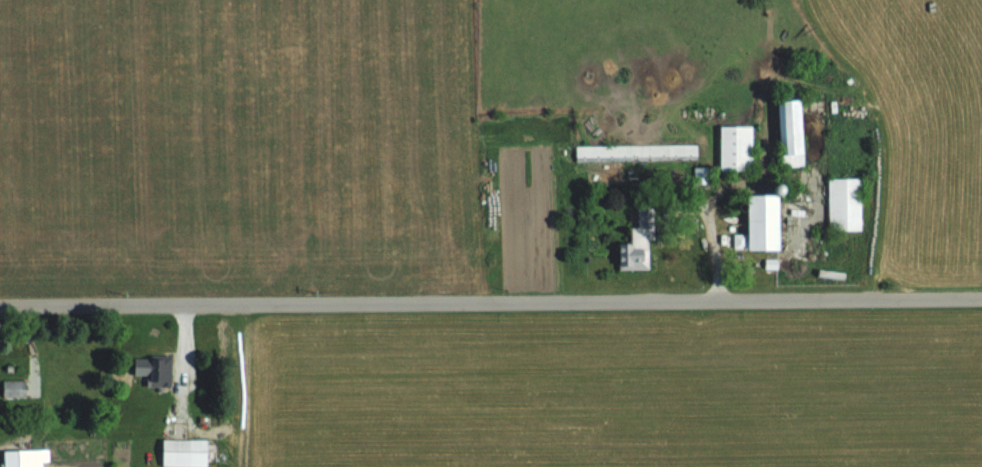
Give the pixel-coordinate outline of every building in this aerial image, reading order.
[(782,99),(784,166),(806,166),(805,99),(782,99)] [(755,170),(755,124),(722,124),(722,170),(755,170)] [(577,145),(577,161),(699,160),(699,144),(577,145)] [(831,230),(863,230),(863,177),(831,177),(831,230)] [(752,250),(784,250),(784,194),(752,194),(752,250)] [(622,270),(650,270),(650,227),(633,227),(633,242),(622,242),(622,270)] [(135,374),(147,374),(147,385),(173,385),(173,355),(135,355),(135,374)] [(5,396),(27,396),(27,380),(5,380),(5,396)] [(209,438),(164,438),(164,466),(209,466),(209,438)] [(35,450),(6,450),(6,466),(35,466),(35,450)]
